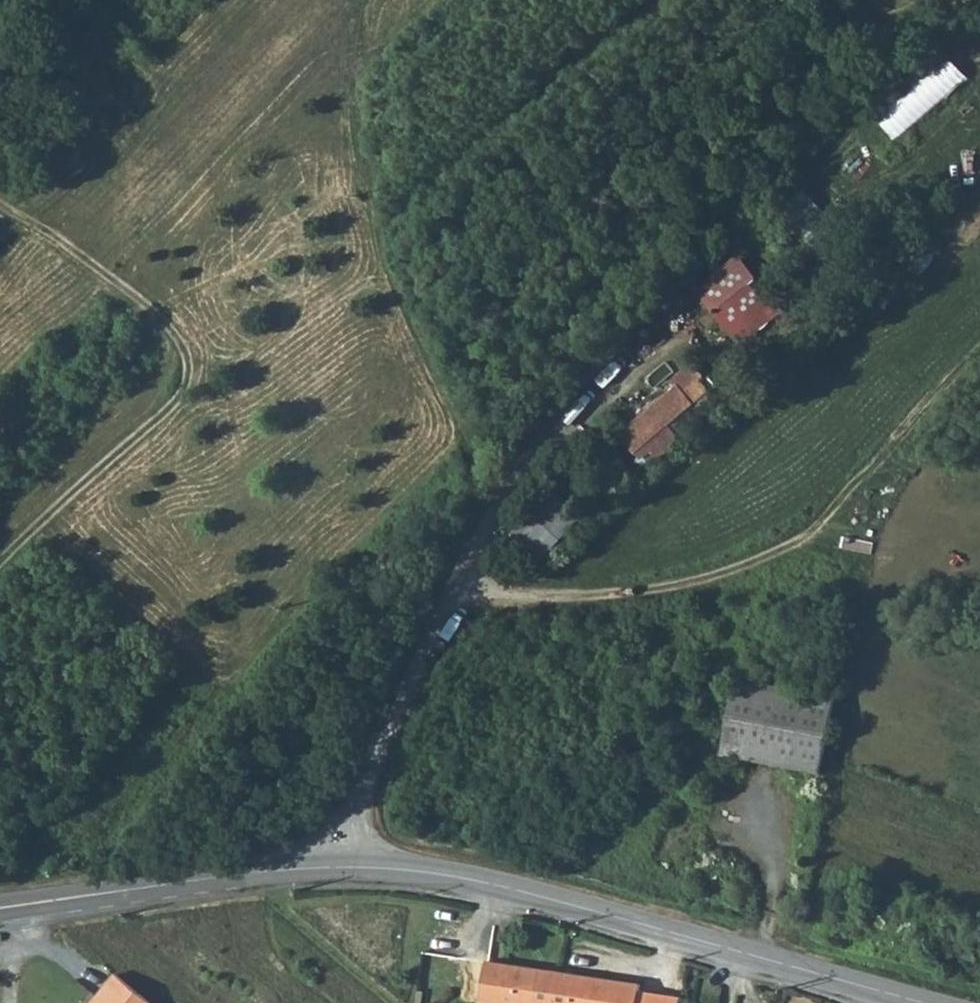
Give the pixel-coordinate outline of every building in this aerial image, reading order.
[(949,49),(875,110),(898,137),(971,77),(949,49)] [(740,257),(696,292),(741,348),(785,312),(740,257)] [(652,439),(663,451),(685,430),(676,419),(715,383),(705,374),(710,369),(697,355),(674,375),(679,381),(627,429),(642,448),(652,439)] [(514,531),(545,558),(584,513),(554,486),(514,531)] [(816,769),(830,695),(732,676),(718,750),(816,769)] [(557,974),(487,963),(481,1002),(553,1002),(557,974)] [(557,974),(553,1002),(636,1002),(638,986),(557,974)] [(116,975),(96,999),(101,1002),(150,1002),(116,975)]
